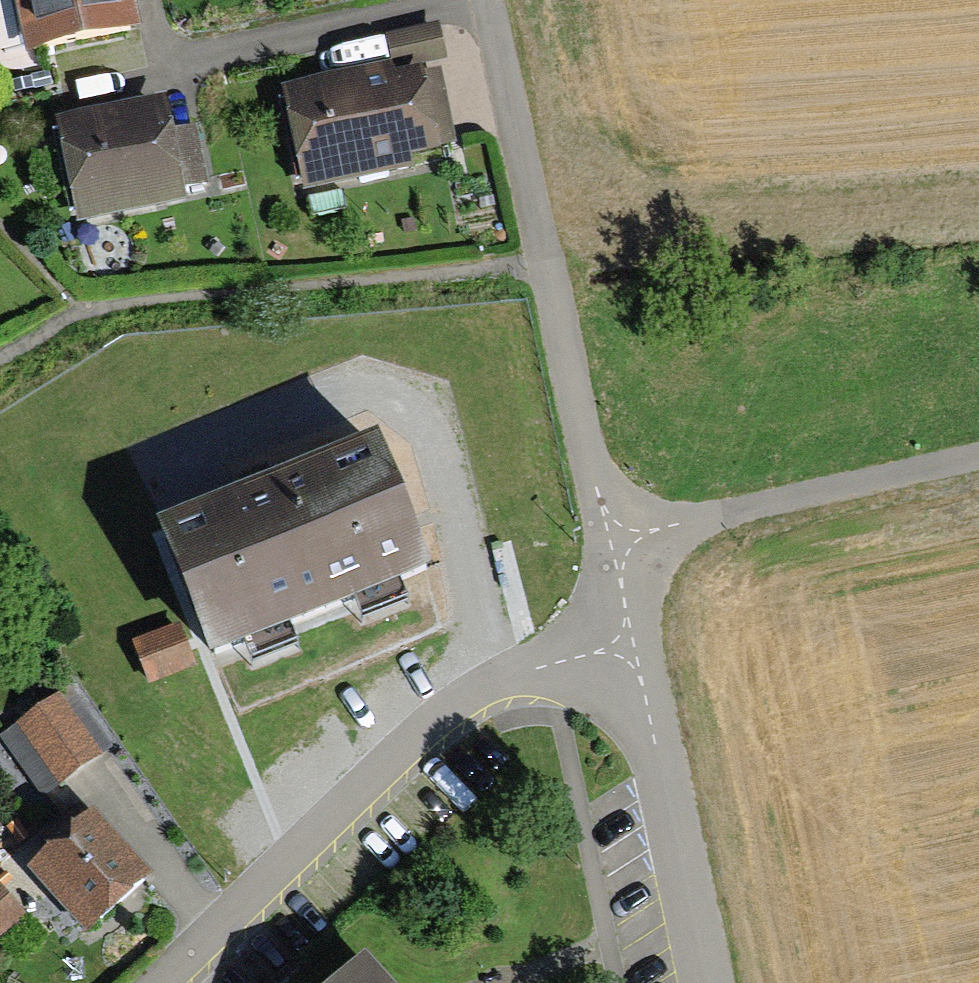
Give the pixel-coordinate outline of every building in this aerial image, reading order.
[(30,48),(138,22),(133,0),(18,0),(30,48)] [(433,33),(389,41),(395,72),(439,65),(433,33)] [(292,107),(310,188),(435,160),(417,79),(292,107)] [(165,96),(59,117),(79,218),(188,196),(185,181),(204,177),(193,123),(171,128),(165,96)] [(414,575),(370,466),(170,546),(215,655),(414,575)] [(52,710),(5,739),(38,790),(84,760),(52,710)] [(85,834),(36,878),(88,935),(137,891),(85,834)] [(0,905),(0,937),(15,926),(0,905)]
